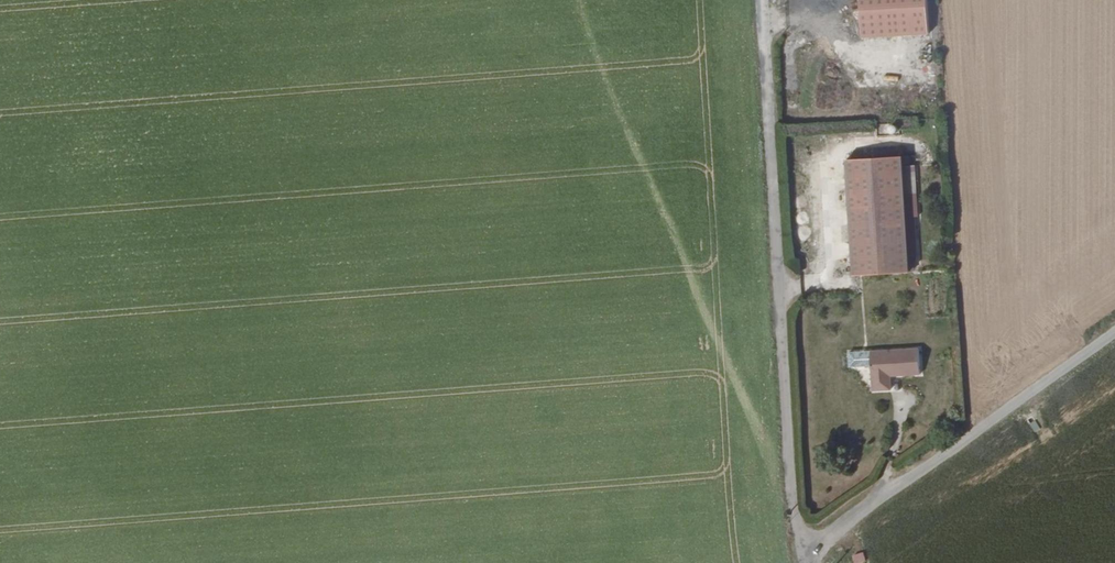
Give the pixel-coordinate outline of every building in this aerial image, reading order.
[(858,37),(926,35),(925,0),(856,0),(858,37)] [(907,161),(852,163),(856,279),(912,276),(909,199),(908,171),(907,161)] [(919,171),(908,171),(909,199),(920,199),(919,171)] [(920,353),(872,355),(874,393),(891,393),(891,379),(891,376),(897,376),(897,379),(921,378),(920,353)] [(853,562),(861,562),(866,561),(862,552),(851,557),(853,562)]
